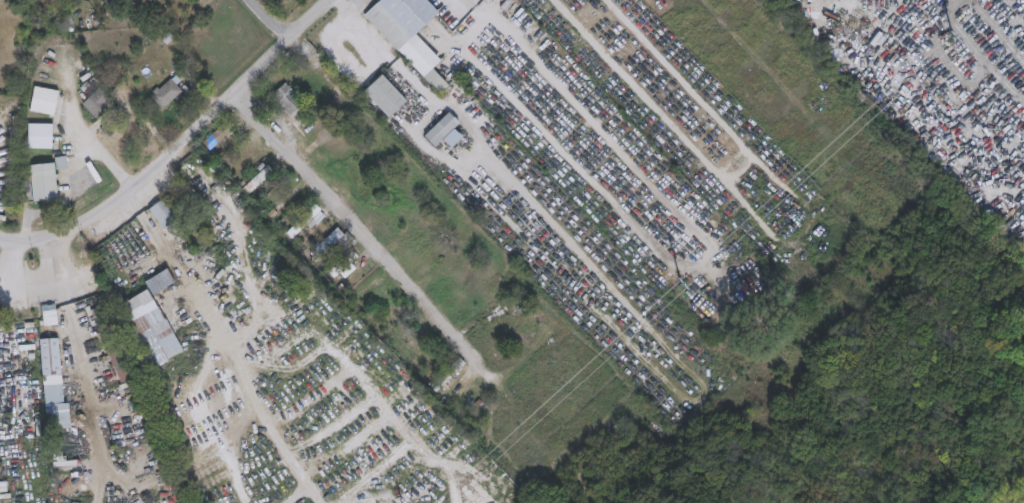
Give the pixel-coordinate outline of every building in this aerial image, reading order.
[(364,13),(378,0),(429,0),(439,11),(416,32),(441,59),(433,67),(449,84),(438,94),(364,13)] [(407,99),(389,118),(362,92),(381,73),(407,99)] [(185,90),(161,109),(149,94),(173,75),(185,90)] [(295,126),(269,96),(286,81),(312,111),(295,126)] [(54,115),(29,110),(34,85),(59,90),(54,115)] [(82,103),(99,88),(112,102),(95,118),(82,103)] [(454,128),(462,136),(450,148),(443,140),(435,147),(424,136),(449,111),(460,122),(454,128)] [(27,147),(27,122),(53,122),(53,147),(27,147)] [(232,131),(210,151),(202,142),(224,122),(232,131)] [(55,161),(59,199),(33,202),(28,164),(55,161)] [(274,171),(249,195),(241,187),(266,163),(274,171)] [(177,218),(163,228),(148,208),(161,198),(177,218)] [(291,240),(284,233),(314,202),(326,214),(311,229),(306,224),(291,240)] [(320,245),(339,227),(349,238),(331,256),(320,245)] [(144,279),(169,268),(176,283),(154,293),(182,352),(148,368),(119,303),(149,290),(144,279)] [(44,325),(41,304),(56,303),(58,323),(44,325)] [(45,415),(40,338),(60,337),(63,401),(70,401),(71,428),(53,428),(53,414),(45,415)] [(109,348),(119,345),(128,379),(119,382),(109,348)] [(465,362),(437,392),(431,386),(459,356),(465,362)]
